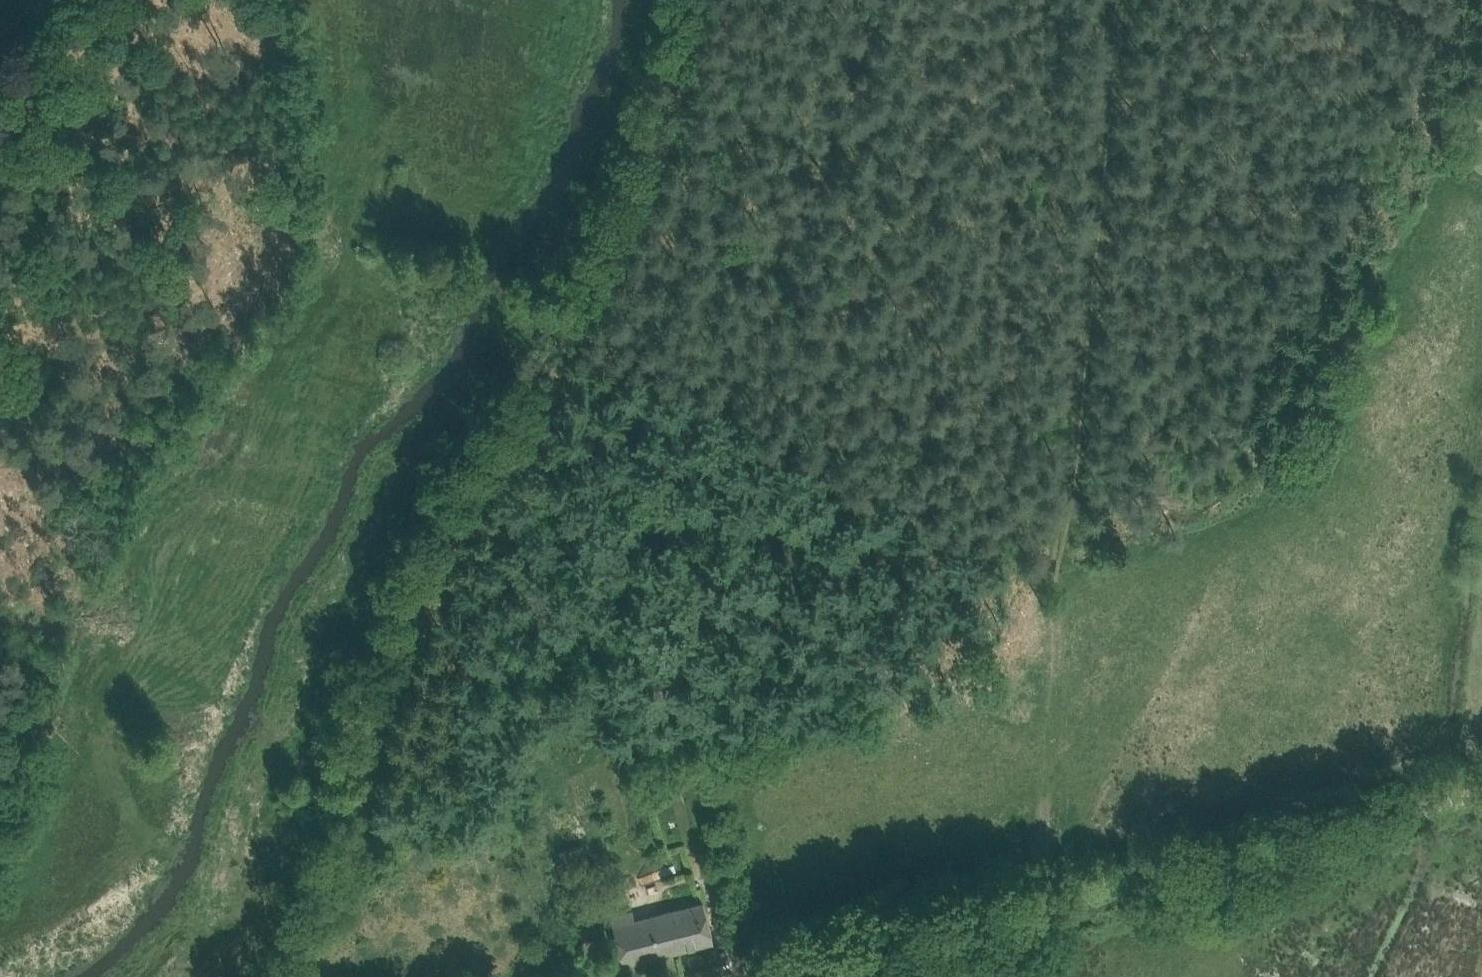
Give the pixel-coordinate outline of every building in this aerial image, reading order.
[(544,746),(535,747),(536,755),(545,754),(544,746)] [(632,912),(611,917),(623,964),(713,941),(704,904),(634,921),(632,912)]
